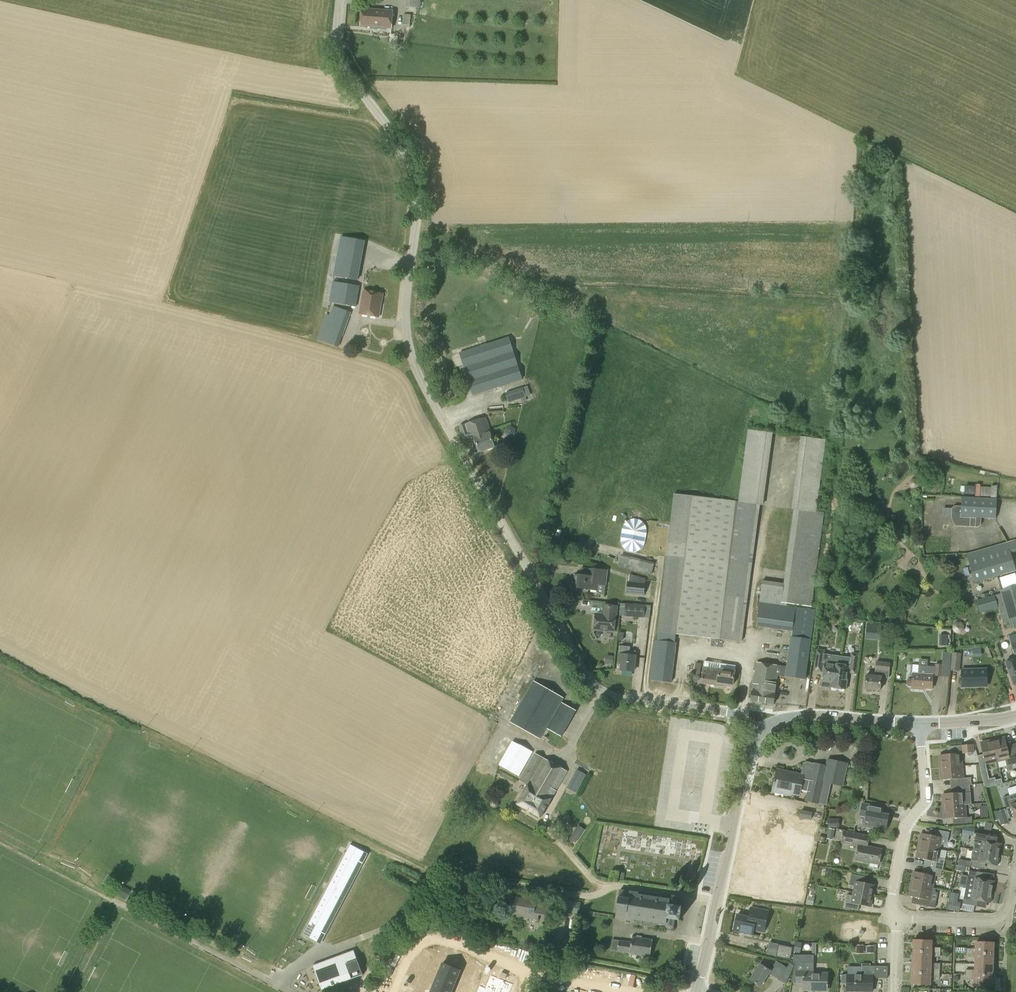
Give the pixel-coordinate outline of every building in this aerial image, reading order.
[(391,28),(393,11),(362,9),(360,26),(391,28)] [(409,27),(410,15),(403,14),(402,26),(409,27)] [(340,236),(334,268),(359,272),(365,241),(340,236)] [(333,276),(357,280),(359,272),(334,268),(333,276)] [(356,307),(360,286),(333,281),(329,302),(356,307)] [(378,316),(382,294),(363,291),(360,313),(378,316)] [(338,347),(351,312),(332,306),(329,315),(326,314),(317,340),(338,347)] [(473,395),(522,380),(509,337),(459,352),(473,395)] [(508,402),(526,397),(523,387),(505,393),(508,402)] [(494,447),(485,418),(459,426),(463,439),(474,435),(479,452),(494,447)] [(773,433),(748,430),(738,500),(736,500),(736,501),(674,494),(658,632),(676,634),(742,642),(760,505),(763,505),(773,433)] [(816,511),(826,440),(801,436),(791,509),(794,510),(784,583),(762,580),(756,626),(792,632),(791,636),(786,667),(779,666),(756,663),(751,701),(773,704),(777,676),(806,680),(811,643),(812,632),(816,610),(796,607),(787,605),(787,604),(811,607),(824,512),(816,511)] [(914,488),(915,488),(916,488),(917,487),(918,487),(918,486),(918,485),(919,485),(919,484),(919,483),(919,482),(919,481),(918,480),(918,479),(917,479),(917,478),(916,478),(915,478),(914,478),(913,478),(912,478),(911,478),(911,479),(910,479),(910,480),(909,480),(909,481),(909,482),(909,483),(909,484),(909,485),(909,486),(910,486),(910,487),(911,487),(912,488),(913,488),(914,488)] [(996,518),(997,498),(962,496),(962,506),(954,506),(952,508),(952,517),(954,523),(956,525),(979,527),(981,524),(982,517),(996,518)] [(1015,571),(1010,553),(1015,551),(1015,542),(1015,540),(1007,542),(967,553),(975,582),(1015,571)] [(652,570),(654,563),(621,554),(619,562),(652,570)] [(606,585),(607,570),(591,568),(590,576),(575,575),(574,588),(597,590),(598,585),(606,585)] [(644,595),(645,584),(627,582),(626,594),(644,595)] [(834,585),(825,584),(824,594),(833,595),(834,585)] [(1003,623),(1005,623),(1009,621),(1015,619),(1015,585),(1001,589),(1000,589),(999,590),(1000,594),(988,597),(987,593),(984,594),(981,595),(982,599),(976,601),(980,613),(984,611),(999,607),(1003,623)] [(644,618),(645,605),(626,603),(625,616),(644,618)] [(614,631),(617,606),(605,605),(604,615),(596,614),(594,629),(614,631)] [(882,640),(883,625),(867,624),(865,639),(882,640)] [(675,642),(676,634),(658,632),(657,641),(655,640),(650,680),(671,683),(676,643),(675,642)] [(1008,636),(1015,659),(1006,662),(1013,684),(1015,683),(1015,634),(1008,636)] [(633,671),(635,653),(629,653),(630,647),(621,646),(619,662),(622,662),(621,670),(633,671)] [(942,664),(943,665),(942,676),(949,677),(951,653),(943,652),(942,664)] [(959,671),(961,653),(952,653),(950,670),(959,671)] [(838,675),(840,656),(822,654),(821,662),(825,663),(822,687),(830,688),(832,674),(838,675)] [(832,674),(830,688),(846,690),(849,666),(850,666),(852,657),(840,656),(838,675),(832,674)] [(733,685),(735,671),(719,669),(720,664),(705,661),(701,683),(721,686),(721,683),(733,685)] [(889,671),(890,662),(876,661),(875,670),(889,671)] [(936,676),(936,667),(919,665),(918,673),(913,673),(913,678),(909,678),(906,681),(907,684),(908,686),(912,687),(912,689),(921,690),(921,688),(932,689),(933,676),(936,676)] [(975,669),(975,665),(967,665),(967,670),(962,670),(962,686),(987,686),(986,669),(975,669)] [(880,690),(881,677),(866,675),(865,689),(866,689),(866,690),(867,692),(871,692),(872,691),(872,690),(880,690)] [(540,739),(563,698),(534,681),(510,722),(540,739)] [(992,741),(997,760),(1010,757),(1005,738),(992,741)] [(518,776),(532,752),(512,741),(498,765),(518,776)] [(985,763),(997,760),(992,741),(980,743),(985,763)] [(962,753),(973,752),(972,744),(961,745),(962,753)] [(529,785),(550,799),(551,799),(566,772),(544,759),(535,753),(520,780),(529,785)] [(941,768),(961,766),(960,753),(940,755),(941,768)] [(842,786),(847,764),(828,759),(826,766),(806,762),(803,775),(787,772),(786,775),(777,773),(773,792),(790,796),(791,793),(799,795),(800,791),(808,792),(806,801),(826,805),(831,783),(842,786)] [(961,766),(941,768),(942,780),(962,778),(961,766)] [(576,793),(586,775),(576,769),(566,787),(576,793)] [(983,780),(989,779),(986,769),(980,771),(983,780)] [(540,817),(550,799),(529,785),(518,804),(540,817)] [(943,794),(944,806),(970,804),(968,785),(950,786),(951,793),(943,794)] [(1003,797),(1006,809),(1012,807),(1015,818),(1015,793),(1003,797)] [(885,830),(888,816),(873,813),(874,806),(863,803),(860,815),(866,816),(864,826),(885,830)] [(964,805),(944,807),(945,819),(965,817),(964,805)] [(1009,823),(1004,809),(997,812),(1001,825),(1009,823)] [(811,819),(812,813),(801,811),(800,817),(811,819)] [(839,827),(840,819),(828,819),(828,827),(839,827)] [(952,834),(960,836),(961,829),(954,827),(952,834)] [(879,864),(882,849),(867,847),(869,835),(843,831),(841,843),(858,846),(856,860),(879,864)] [(573,832),(569,839),(575,843),(580,836),(574,832),(573,832)] [(919,846),(939,850),(940,844),(944,845),(947,842),(948,838),(922,833),(919,846)] [(973,850),(999,855),(1001,844),(975,839),(973,850)] [(321,944),(368,854),(350,844),(303,935),(321,944)] [(937,857),(939,850),(919,846),(917,858),(937,862),(935,868),(942,870),(943,870),(945,859),(937,857)] [(997,865),(999,855),(973,850),(971,860),(997,865)] [(942,870),(935,868),(933,868),(932,875),(914,871),(912,884),(932,887),(934,875),(941,877),(942,870)] [(969,870),(966,886),(992,891),(994,881),(980,879),(981,872),(969,870)] [(853,893),(873,896),(875,885),(850,880),(849,885),(855,886),(853,893)] [(932,888),(932,887),(912,884),(909,896),(929,900),(931,892),(935,893),(936,888),(932,888)] [(114,895),(126,901),(131,891),(119,885),(114,895)] [(966,886),(963,903),(965,904),(974,906),(976,900),(990,902),(992,891),(966,886)] [(669,899),(638,894),(638,893),(620,890),(616,918),(633,921),(633,924),(657,928),(657,925),(665,926),(667,928),(671,929),(673,927),(674,919),(680,920),(682,906),(676,906),(677,899),(676,896),(672,896),(669,897),(669,899)] [(871,907),(873,896),(853,893),(853,896),(847,895),(846,902),(851,903),(871,907)] [(549,922),(551,910),(552,903),(512,897),(509,913),(529,916),(528,918),(549,922)] [(579,914),(581,902),(565,900),(563,911),(579,914)] [(957,902),(950,900),(948,909),(959,911),(961,902),(957,902)] [(973,913),(974,906),(965,904),(963,911),(973,913)] [(765,927),(768,911),(751,907),(749,917),(737,915),(734,931),(753,935),(755,925),(765,927)] [(650,957),(652,940),(632,937),(632,942),(620,940),(618,952),(630,953),(630,954),(650,957)] [(913,951),(940,952),(940,948),(931,947),(932,941),(914,940),(913,951)] [(793,952),(800,953),(802,943),(796,941),(793,952)] [(966,953),(993,954),(994,943),(976,942),(976,948),(966,948),(966,953)] [(791,961),(794,947),(778,943),(775,957),(791,961)] [(358,951),(318,967),(327,991),(368,975),(358,951)] [(940,957),(940,952),(913,951),(913,962),(931,963),(931,957),(940,957)] [(993,965),(993,954),(966,953),(966,957),(975,958),(975,964),(993,965)] [(813,963),(813,955),(793,955),(793,963),(797,963),(796,983),(804,983),(804,990),(827,991),(827,973),(812,973),(813,963)] [(779,980),(787,968),(777,961),(772,968),(771,967),(769,969),(760,964),(750,980),(760,987),(769,973),(779,980)] [(443,962),(439,972),(456,979),(457,979),(461,969),(460,969),(443,962)] [(931,969),(931,963),(913,962),(913,973),(939,974),(940,969),(931,969)] [(992,975),(993,965),(975,964),(975,970),(966,969),(965,974),(992,975)] [(887,979),(887,967),(862,966),(861,975),(847,975),(841,975),(841,983),(847,983),(847,991),(872,991),(873,975),(875,975),(875,978),(887,979)] [(439,972),(435,982),(452,988),(453,989),(457,979),(456,979),(439,972)] [(939,978),(939,974),(913,973),(912,984),(930,984),(930,978),(939,978)] [(992,986),(992,975),(965,974),(965,979),(974,979),(974,986),(992,986)] [(502,981),(490,976),(486,986),(484,989),(478,986),(476,991),(497,991),(502,981)] [(497,991),(511,991),(514,986),(502,981),(497,991)] [(431,991),(432,991),(452,991),(453,989),(452,988),(435,982),(431,991)]
